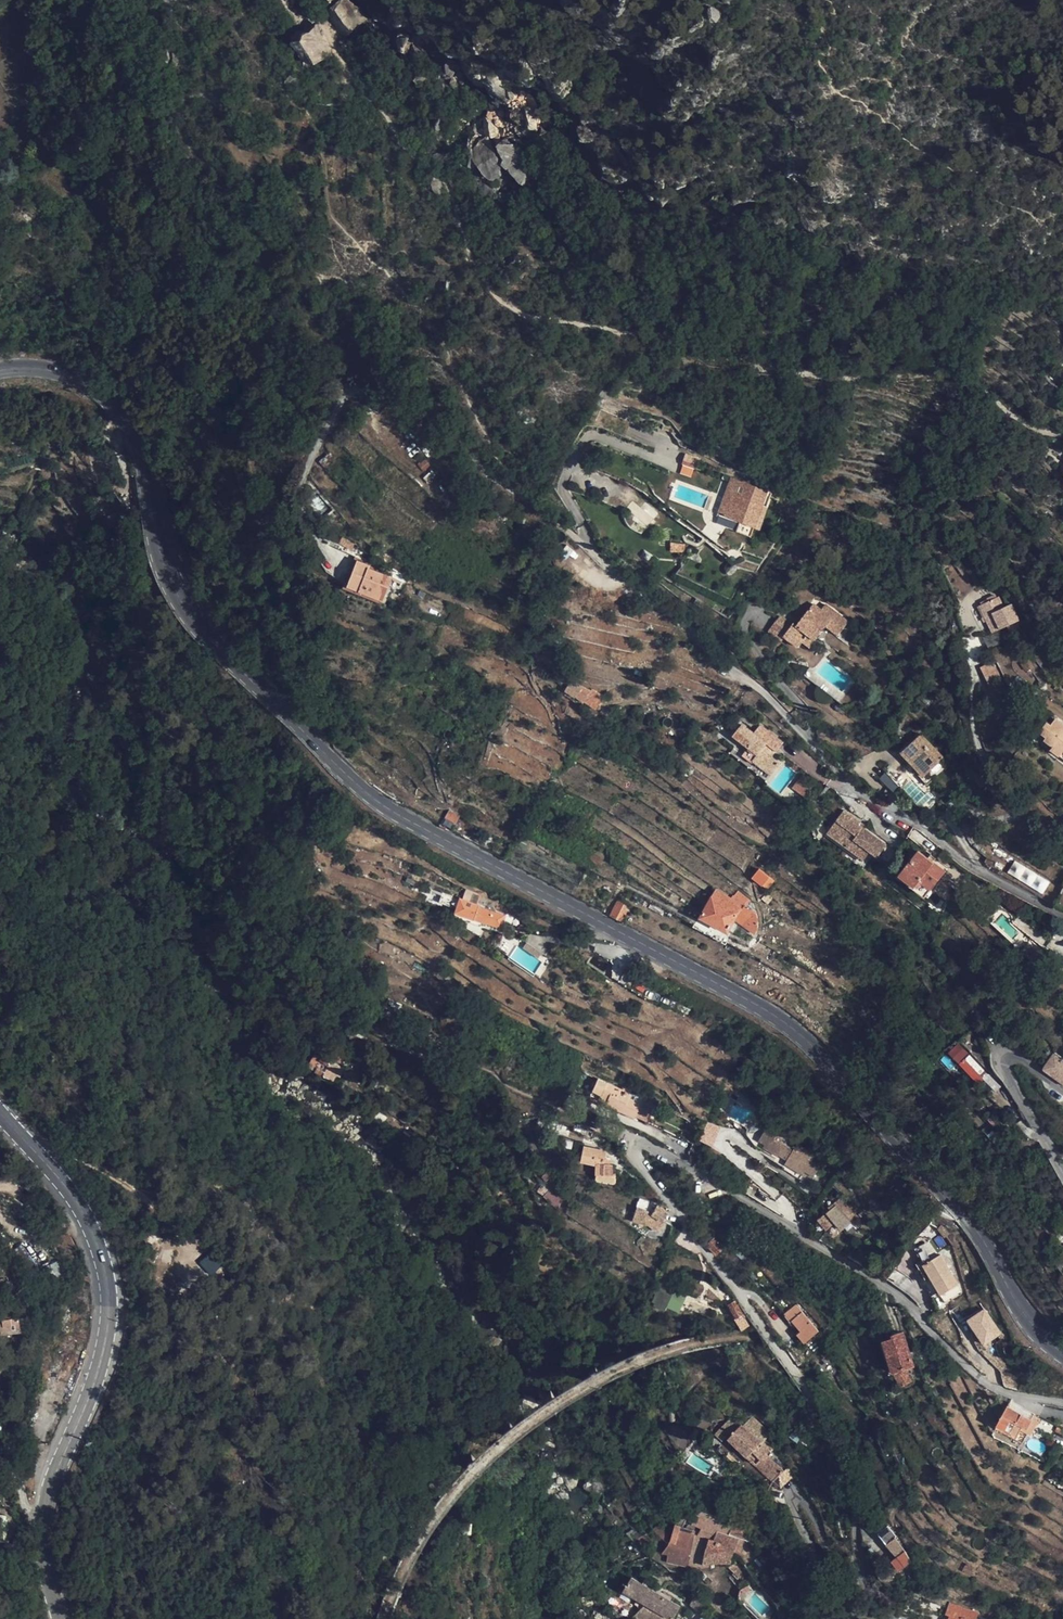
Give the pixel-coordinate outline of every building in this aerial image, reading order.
[(350,32),(365,19),(350,0),(340,0),(331,7),(350,32)] [(297,40),(314,64),(325,56),(315,42),(319,38),(313,29),(297,40)] [(474,146),(476,170),(510,166),(512,184),(525,182),(521,142),(474,146)] [(960,386),(948,382),(946,391),(957,395),(960,386)] [(679,473),(690,477),(696,457),(685,453),(679,473)] [(421,471),(430,466),(425,459),(417,463),(421,471)] [(767,492),(732,478),(727,491),(763,504),(767,492)] [(763,504),(727,491),(718,514),(754,527),(757,520),(763,504)] [(773,508),(763,504),(757,520),(767,524),(773,508)] [(698,517),(691,511),(684,518),(692,524),(698,517)] [(121,522),(117,513),(108,517),(112,527),(121,522)] [(355,543),(342,536),(338,543),(352,550),(355,543)] [(685,543),(670,542),(670,552),(685,553),(685,543)] [(370,566),(357,561),(347,586),(382,601),(391,578),(369,569),(370,566)] [(1004,607),(998,597),(979,606),(983,615),(992,634),(1019,621),(1011,604),(1004,607)] [(821,609),(813,604),(804,615),(802,618),(797,625),(794,622),(783,636),(799,648),(802,643),(808,635),(815,641),(826,626),(838,636),(849,621),(825,604),(821,609)] [(983,615),(979,606),(972,609),(976,618),(983,615)] [(802,618),(799,616),(794,622),(797,625),(802,618)] [(815,641),(808,635),(802,643),(810,648),(815,641)] [(783,646),(775,640),(770,646),(777,653),(783,646)] [(1000,682),(996,663),(982,666),(986,685),(1000,682)] [(591,691),(568,679),(562,692),(576,699),(583,703),(584,702),(591,691)] [(602,699),(591,691),(584,702),(595,710),(602,699)] [(1056,719),(1050,725),(1046,723),(1039,732),(1046,737),(1044,740),(1053,746),(1050,749),(1060,756),(1062,752),(1062,724),(1056,719)] [(754,733),(743,724),(733,737),(748,748),(743,755),(771,776),(781,764),(772,757),(768,754),(772,749),(776,752),(783,742),(760,725),(754,733)] [(944,758),(921,733),(900,753),(924,778),(944,758)] [(966,750),(962,743),(954,747),(959,754),(966,750)] [(807,777),(803,773),(792,787),(804,796),(805,797),(814,785),(809,782),(810,781),(807,778),(807,777)] [(455,813),(450,809),(445,818),(456,824),(460,816),(455,813)] [(861,822),(844,810),(827,833),(864,860),(870,852),(877,857),(887,844),(864,828),(859,825),(861,822)] [(456,824),(445,818),(440,825),(451,832),(456,824)] [(928,858),(919,851),(900,876),(926,896),(945,871),(934,862),(928,858)] [(769,875),(761,869),(755,876),(763,882),(769,875)] [(733,898),(718,890),(702,918),(729,932),(730,929),(736,932),(742,924),(756,934),(758,932),(759,926),(759,921),(757,913),(745,905),(742,908),(731,902),(733,898)] [(773,900),(766,894),(762,899),(768,905),(773,900)] [(497,931),(503,910),(473,895),(471,900),(463,898),(457,915),(475,920),(474,924),(497,931)] [(631,906),(618,899),(609,916),(623,924),(631,906)] [(1061,926),(1046,912),(1041,917),(1055,932),(1061,926)] [(1041,953),(1029,942),(1020,950),(1032,962),(1041,953)] [(978,1006),(973,1000),(967,1004),(972,1011),(978,1006)] [(467,1046),(457,1040),(449,1051),(459,1057),(467,1046)] [(965,1048),(961,1044),(954,1051),(959,1055),(965,1048)] [(334,1052),(324,1048),(315,1068),(325,1072),(334,1052)] [(980,1061),(965,1048),(959,1055),(974,1068),(980,1061)] [(1055,1054),(1053,1057),(1043,1070),(1062,1084),(1062,1059),(1055,1054)] [(653,1104),(606,1082),(597,1079),(592,1090),(607,1098),(605,1104),(634,1117),(635,1115),(646,1120),(648,1115),(647,1115),(653,1104)] [(734,1087),(726,1083),(722,1093),(728,1097),(734,1087)] [(895,1097),(883,1084),(873,1094),(884,1107),(895,1097)] [(583,1094),(572,1089),(568,1096),(579,1101),(583,1094)] [(543,1127),(545,1118),(538,1117),(537,1125),(543,1127)] [(545,1118),(543,1127),(556,1130),(558,1122),(545,1118)] [(699,1140),(710,1146),(719,1127),(708,1122),(699,1140)] [(824,1160),(769,1125),(759,1141),(765,1145),(764,1148),(778,1157),(779,1156),(787,1161),(785,1164),(803,1176),(805,1172),(814,1177),(824,1160)] [(607,1151),(583,1146),(580,1162),(596,1166),(595,1175),(596,1175),(595,1180),(615,1184),(616,1175),(612,1175),(613,1165),(611,1165),(603,1165),(605,1160),(607,1151)] [(803,1176),(785,1164),(783,1168),(801,1180),(803,1176)] [(552,1175),(548,1171),(541,1177),(546,1181),(552,1175)] [(549,1190),(542,1184),(535,1191),(543,1198),(549,1190)] [(555,1209),(565,1198),(552,1187),(549,1190),(543,1198),(555,1209)] [(657,1206),(639,1199),(639,1198),(636,1207),(653,1213),(657,1206)] [(853,1212),(840,1198),(834,1203),(836,1206),(824,1215),(819,1220),(826,1230),(835,1223),(841,1231),(852,1221),(848,1216),(853,1212)] [(836,1206),(834,1203),(823,1213),(824,1215),(836,1206)] [(651,1216),(654,1218),(660,1222),(662,1223),(663,1222),(669,1213),(657,1206),(653,1213),(651,1216)] [(648,1224),(654,1218),(651,1216),(653,1213),(636,1207),(632,1220),(645,1225),(647,1225),(648,1224)] [(857,1216),(853,1212),(848,1216),(852,1221),(857,1216)] [(647,1225),(654,1232),(661,1231),(665,1225),(662,1223),(660,1222),(654,1218),(648,1224),(647,1225)] [(949,1234),(942,1225),(937,1229),(944,1238),(949,1234)] [(724,1247),(715,1238),(707,1246),(716,1255),(724,1247)] [(896,1247),(890,1240),(885,1244),(891,1251),(896,1247)] [(958,1285),(931,1240),(915,1249),(922,1261),(930,1276),(941,1295),(948,1291),(958,1285)] [(66,1244),(54,1250),(60,1262),(72,1255),(66,1244)] [(212,1251),(199,1263),(211,1275),(223,1263),(212,1251)] [(46,1271),(56,1269),(55,1260),(45,1262),(46,1271)] [(930,1276),(922,1261),(917,1264),(925,1279),(930,1276)] [(672,1296),(660,1290),(659,1293),(653,1305),(665,1311),(672,1296)] [(953,1298),(948,1291),(941,1295),(945,1303),(953,1298)] [(743,1315),(737,1304),(730,1308),(736,1319),(743,1315)] [(816,1328),(796,1304),(789,1310),(796,1318),(792,1320),(798,1326),(801,1331),(798,1334),(804,1342),(805,1344),(807,1342),(812,1338),(819,1332),(816,1328)] [(1002,1331),(987,1307),(970,1317),(985,1341),(1002,1331)] [(796,1318),(789,1310),(786,1313),(792,1320),(796,1318)] [(13,1320),(0,1321),(0,1335),(14,1333),(13,1320)] [(908,1348),(903,1333),(891,1336),(892,1339),(886,1341),(883,1342),(888,1358),(893,1374),(901,1388),(912,1381),(905,1369),(913,1367),(914,1366),(908,1348)] [(815,1342),(812,1338),(807,1342),(805,1344),(808,1348),(814,1343),(815,1342)] [(853,1387),(849,1379),(840,1384),(845,1392),(853,1387)] [(1031,1420),(1007,1407),(1003,1415),(997,1426),(1021,1439),(1025,1431),(1031,1420)] [(737,1423),(731,1417),(715,1434),(722,1441),(725,1436),(737,1423)] [(766,1434),(749,1419),(743,1425),(742,1424),(740,1426),(740,1425),(737,1423),(725,1436),(772,1481),(783,1471),(767,1454),(769,1451),(759,1441),(766,1434)] [(1038,1423),(1031,1420),(1025,1431),(1032,1435),(1038,1423)] [(673,1439),(672,1440),(682,1448),(690,1440),(683,1434),(682,1435),(669,1424),(663,1431),(673,1439)] [(1021,1439),(997,1426),(996,1429),(1022,1443),(1024,1440),(1021,1439)] [(707,1434),(695,1428),(691,1434),(703,1440),(707,1434)] [(795,1476),(788,1466),(783,1471),(772,1481),(781,1489),(795,1476)] [(725,1478),(718,1473),(715,1477),(722,1482),(725,1478)] [(695,1516),(692,1525),(701,1528),(702,1528),(720,1534),(721,1533),(730,1536),(734,1524),(734,1523),(727,1520),(726,1521),(697,1509),(697,1510),(695,1516)] [(701,1528),(692,1525),(690,1529),(681,1526),(676,1545),(691,1551),(688,1566),(703,1566),(713,1562),(732,1562),(735,1553),(736,1547),(739,1539),(749,1542),(746,1533),(745,1528),(734,1524),(730,1536),(721,1533),(720,1534),(702,1528),(701,1528)] [(669,1543),(676,1545),(681,1526),(674,1525),(669,1543)] [(662,1552),(669,1543),(654,1529),(643,1536),(657,1548),(662,1552)] [(906,1550),(892,1534),(888,1537),(889,1538),(886,1540),(889,1543),(886,1545),(897,1558),(892,1562),(900,1571),(912,1561),(906,1550)] [(669,1543),(662,1552),(668,1553),(667,1561),(688,1566),(691,1551),(676,1545),(669,1543)] [(973,1567),(966,1563),(962,1570),(968,1574),(973,1567)] [(632,1578),(624,1591),(646,1603),(633,1616),(638,1618),(673,1618),(680,1607),(632,1578)] [(978,1613),(949,1603),(945,1614),(949,1615),(948,1618),(976,1618),(978,1613)]
